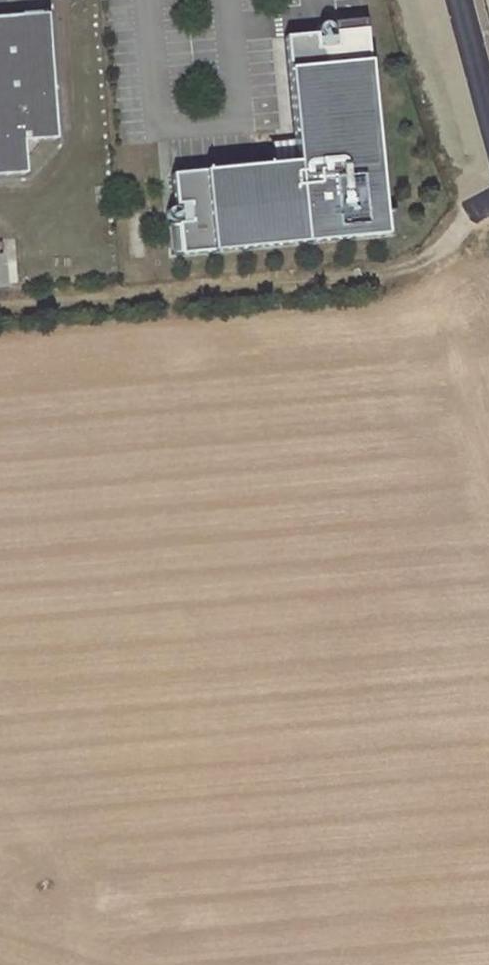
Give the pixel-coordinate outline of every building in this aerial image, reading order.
[(25,178),(25,166),(43,145),(56,144),(49,53),(42,53),(40,27),(13,29),(13,22),(0,23),(0,180),(25,178)] [(318,24),(317,27),(316,28),(316,29),(317,32),(318,34),(321,36),(323,36),(327,35),(329,34),(331,30),(331,27),(330,25),(327,23),(323,22),(320,23),(318,24)] [(174,205),(186,203),(188,222),(176,224),(179,255),(385,234),(365,28),(332,31),(334,45),(316,47),(314,33),(283,36),(295,162),(171,174),(174,205)] [(171,222),(175,221),(177,220),(178,218),(179,216),(179,213),(178,212),(177,210),(175,208),(172,208),(169,208),(167,210),(166,212),(165,215),(165,217),(167,219),(169,221),(171,222)]
